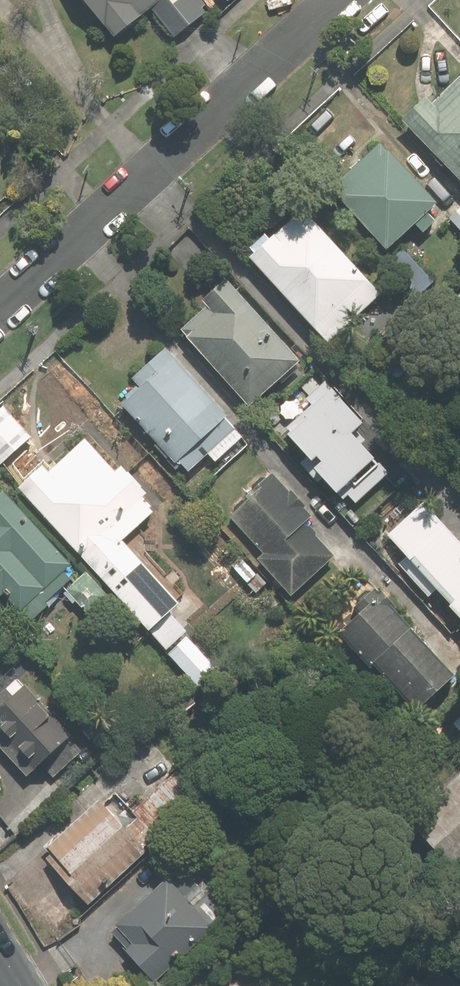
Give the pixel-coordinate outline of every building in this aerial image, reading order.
[(118,37),(154,10),(176,40),(214,11),(206,0),(90,0),(118,37)] [(459,173),(459,77),(436,100),(430,94),(407,116),(459,173)] [(0,93),(0,116),(11,107),(0,93)] [(392,248),(419,223),(425,230),(439,217),(433,211),(444,202),(387,138),(335,184),(392,248)] [(274,235),(267,228),(246,248),(333,340),(386,289),(306,205),(274,235)] [(449,216),(459,226),(459,205),(449,216)] [(404,246),(388,262),(421,297),(437,282),(404,246)] [(213,302),(183,330),(253,403),(306,353),(229,273),(206,295),(213,302)] [(219,460),(246,435),(229,416),(232,413),(168,343),(134,374),(144,385),(125,403),(189,473),(212,452),(219,460)] [(293,422),(290,425),(317,456),(323,451),(327,456),(319,462),(343,489),(346,487),(358,502),(395,470),(359,428),(370,418),(345,390),(341,394),(327,379),(286,414),(293,422)] [(2,465),(35,438),(7,404),(0,410),(0,462),(2,465)] [(89,435),(52,468),(45,460),(22,481),(153,626),(182,599),(126,537),(158,509),(145,494),(155,484),(130,457),(118,467),(89,435)] [(273,469),(228,512),(265,551),(259,557),(294,593),(337,553),(307,521),(315,513),(308,505),(311,502),(295,485),(292,488),(273,469)] [(7,592),(34,620),(79,577),(69,567),(77,560),(0,481),(0,599),(7,592)] [(410,553),(399,563),(430,597),(440,588),(459,609),(459,531),(427,495),(390,530),(410,553)] [(341,632),(373,665),(377,662),(421,709),(459,673),(459,670),(379,583),(350,611),(356,618),(341,632)] [(84,761),(96,751),(31,679),(26,683),(20,676),(0,693),(0,740),(2,743),(13,733),(54,779),(80,756),(84,761)] [(415,818),(459,864),(459,775),(415,818)] [(142,814),(120,788),(107,798),(104,794),(48,842),(54,848),(46,855),(83,898),(107,878),(111,883),(153,848),(148,842),(131,823),(142,814)] [(167,880),(119,922),(134,939),(127,945),(159,981),(238,911),(216,886),(197,903),(187,892),(181,897),(167,880)]
